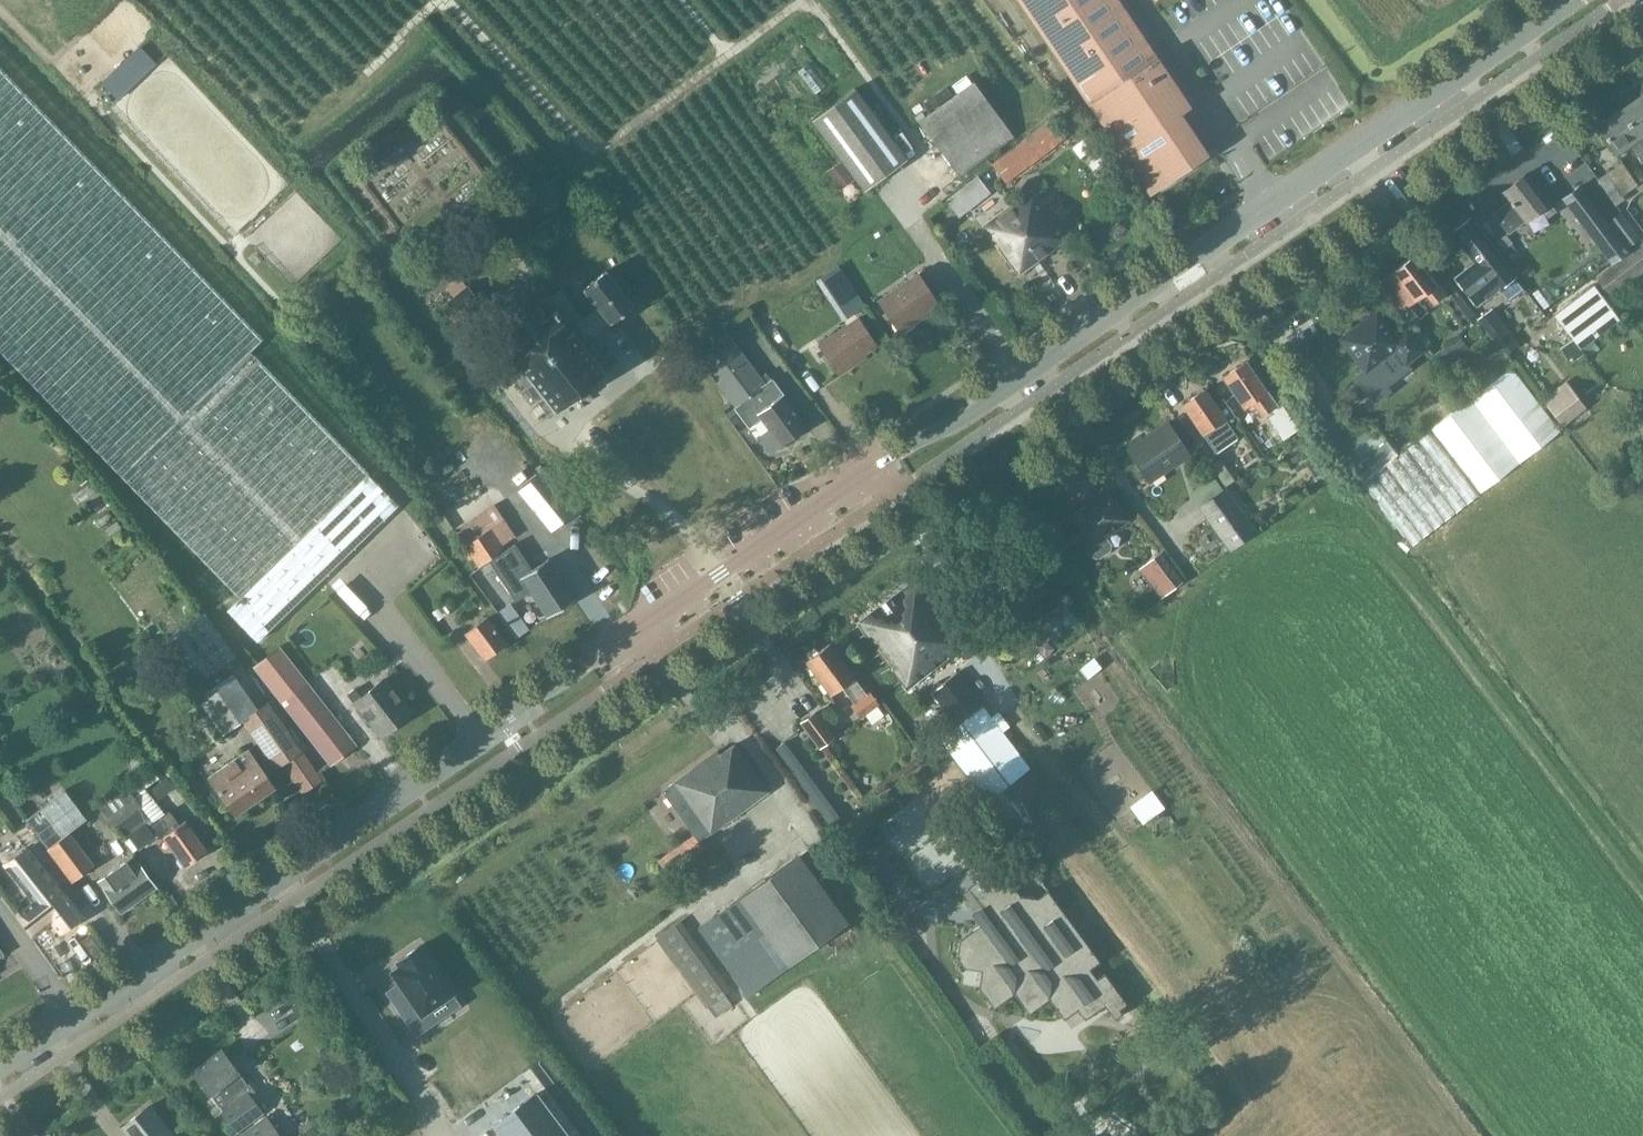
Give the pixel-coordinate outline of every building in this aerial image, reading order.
[(1151,195),(1209,155),(1181,114),(1191,107),(1118,0),(1019,0),(1151,195)] [(374,530),(399,505),(255,356),(268,344),(0,67),(0,350),(240,598),(227,610),(258,642),(374,530)] [(960,177),(1014,136),(974,82),(920,122),(960,177)] [(921,97),(927,106),(946,96),(940,86),(921,97)] [(865,191),(908,160),(856,89),(813,120),(865,191)] [(1621,110),(1642,143),(1642,95),(1621,110)] [(1621,110),(1598,126),(1617,153),(1630,144),(1642,162),(1642,143),(1621,110)] [(1012,178),(1065,137),(1051,119),(998,160),(1012,178)] [(409,156),(381,178),(390,190),(418,168),(409,156)] [(1637,184),(1622,162),(1607,172),(1623,194),(1637,184)] [(1510,201),(1494,214),(1509,233),(1525,221),(1525,222),(1541,209),(1548,218),(1556,211),(1527,174),(1503,192),(1510,201)] [(1612,263),(1629,251),(1580,187),(1564,199),(1612,263)] [(1033,189),(1014,204),(1032,228),(1020,237),(1039,262),(1070,239),(1033,189)] [(1032,228),(1014,204),(983,227),(1019,277),(1039,262),(1020,237),(1032,228)] [(1620,213),(1609,221),(1628,246),(1629,248),(1639,240),(1640,240),(1642,238),(1641,237),(1622,212),(1621,212),(1620,213)] [(1452,233),(1476,263),(1456,278),(1478,305),(1498,290),(1509,304),(1526,291),(1515,277),(1516,276),(1471,218),(1452,233)] [(1499,242),(1497,243),(1503,250),(1512,243),(1506,236),(1499,242)] [(1596,278),(1611,297),(1642,273),(1642,244),(1642,243),(1632,251),(1596,278)] [(847,252),(833,258),(848,292),(862,286),(847,252)] [(1403,311),(1416,301),(1427,292),(1434,302),(1446,293),(1429,270),(1427,272),(1415,256),(1381,282),(1403,311)] [(612,324),(634,306),(607,271),(584,289),(598,307),(584,319),(561,290),(508,332),(517,343),(508,350),(522,368),(515,373),(541,405),(535,409),(541,416),(546,412),(550,417),(576,396),(581,403),(591,395),(586,389),(612,368),(608,363),(613,359),(608,352),(602,356),(589,339),(610,323),(612,324)] [(915,319),(938,303),(919,274),(879,301),(900,333),(917,321),(915,319)] [(446,289),(453,297),(439,308),(463,339),(491,317),(460,278),(446,289)] [(1554,314),(1586,356),(1591,351),(1594,354),(1601,348),(1594,340),(1619,320),(1593,285),(1554,314)] [(1459,295),(1448,303),(1464,324),(1475,316),(1459,295)] [(1378,312),(1343,339),(1367,370),(1356,378),(1368,393),(1383,382),(1387,387),(1388,386),(1412,368),(1408,363),(1424,350),(1408,329),(1397,337),(1378,312)] [(854,361),(877,345),(858,319),(820,345),(839,374),(855,363),(854,361)] [(726,330),(696,352),(704,364),(750,426),(762,418),(769,428),(758,437),(771,453),(782,445),(806,427),(767,373),(761,377),(735,342),(726,330)] [(1512,336),(1502,343),(1508,353),(1519,345),(1512,336)] [(1460,337),(1442,350),(1450,362),(1468,348),(1460,337)] [(1262,414),(1276,405),(1247,362),(1224,378),(1245,408),(1254,401),(1262,414)] [(1570,384),(1548,399),(1564,420),(1584,406),(1570,384)] [(1236,441),(1225,426),(1234,420),(1224,405),(1219,408),(1206,390),(1184,405),(1204,435),(1217,455),(1236,441)] [(1284,407),(1270,418),(1285,440),(1299,429),(1284,407)] [(1150,482),(1190,455),(1169,423),(1129,450),(1150,482)] [(1319,455),(1308,462),(1317,475),(1328,468),(1319,455)] [(519,490),(518,490),(552,532),(576,512),(542,471),(519,490)] [(1200,507),(1232,551),(1258,533),(1226,488),(1200,507)] [(1108,538),(1130,522),(1107,490),(1072,515),(1089,539),(1087,546),(1094,554),(1099,554),(1109,548),(1111,542),(1108,538)] [(495,505),(455,531),(465,546),(491,528),(505,519),(495,505)] [(491,528),(465,546),(477,564),(503,547),(491,528)] [(515,544),(489,561),(516,602),(531,592),(548,618),(554,614),(576,599),(549,559),(532,570),(530,571),(524,562),(526,561),(515,544)] [(1162,598),(1184,582),(1162,552),(1140,569),(1162,598)] [(947,653),(965,639),(919,578),(858,623),(908,689),(950,657),(947,653)] [(444,604),(433,612),(439,619),(449,611),(444,604)] [(204,612),(169,636),(172,640),(201,681),(236,657),(204,612)] [(484,659),(506,643),(488,618),(466,634),(484,659)] [(843,687),(852,700),(855,704),(852,706),(860,718),(880,704),(871,692),(867,695),(855,678),(830,644),(807,661),(832,695),(843,687)] [(357,746),(281,647),(255,667),(332,765),(357,746)] [(234,672),(196,697),(223,737),(241,724),(253,741),(274,770),(283,764),(300,788),(303,793),(316,784),(322,779),(302,751),(269,702),(259,709),(234,672)] [(934,691),(960,725),(942,738),(986,796),(1028,764),(958,673),(934,691)] [(381,737),(412,713),(385,679),(361,698),(352,687),(346,692),(381,737)] [(835,737),(816,711),(802,722),(820,747),(835,737)] [(700,842),(770,791),(736,744),(721,755),(719,751),(663,791),(700,842)] [(235,814),(274,787),(249,750),(210,777),(235,814)] [(160,798),(174,788),(167,778),(153,789),(160,798)] [(70,833),(87,820),(65,790),(26,819),(73,882),(95,866),(70,833)] [(103,808),(117,826),(124,836),(149,817),(128,790),(103,808)] [(185,867),(208,851),(186,820),(180,825),(170,811),(157,820),(167,833),(164,836),(185,867)] [(27,848),(10,862),(40,902),(39,903),(61,931),(81,916),(27,848)] [(808,850),(741,899),(700,928),(749,995),(848,923),(810,870),(818,864),(808,850)] [(122,912),(156,888),(134,856),(99,881),(122,912)] [(1046,908),(1057,900),(1050,890),(1039,898),(1025,894),(1007,875),(997,882),(990,872),(969,887),(995,924),(1006,916),(1023,940),(1054,918),(1046,908)] [(1078,1010),(1086,1020),(1108,1003),(1118,1018),(1124,1014),(1121,1010),(1129,1004),(1106,973),(1098,978),(1092,969),(1102,962),(1057,900),(1046,908),(1054,918),(1023,940),(1006,916),(995,924),(998,928),(989,935),(981,924),(960,940),(957,957),(966,969),(983,971),(980,986),(979,987),(995,1009),(1015,994),(1030,1014),(1050,999),(1065,1020),(1078,1010)] [(683,940),(668,951),(709,1006),(723,995),(683,940)] [(401,983),(387,992),(417,1035),(432,1025),(424,1012),(451,993),(419,946),(398,960),(402,966),(394,972),(401,983)] [(304,1021),(313,1016),(315,1014),(317,1013),(311,1004),(307,998),(305,999),(294,1006),(294,1007),(292,1008),(297,1016),(302,1023),(303,1022),(304,1021)] [(260,1035),(269,1052),(282,1045),(273,1028),(260,1035)] [(219,1108),(237,1132),(264,1112),(252,1096),(257,1091),(251,1083),(249,1085),(223,1050),(195,1072),(221,1106),(219,1108)] [(494,1126),(502,1135),(568,1135),(536,1094),(522,1104),(508,1114),(508,1115),(494,1126)] [(150,1106),(123,1127),(130,1135),(174,1135),(150,1106)] [(239,1135),(278,1135),(265,1117),(239,1135)]
